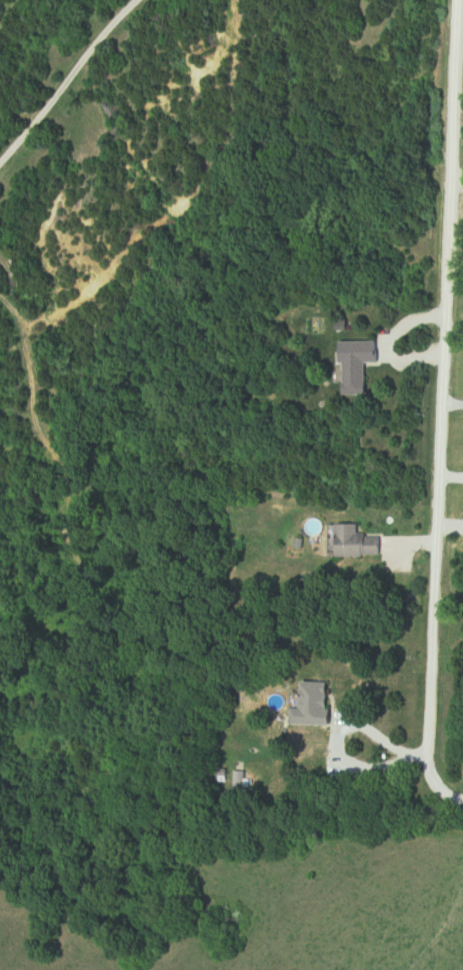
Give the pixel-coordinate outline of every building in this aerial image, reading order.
[(346,341),(346,394),(369,395),(369,363),(380,363),(380,341),(346,341)] [(331,534),(331,557),(384,556),(384,535),(362,536),(362,524),(338,525),(339,534),(331,534)]
